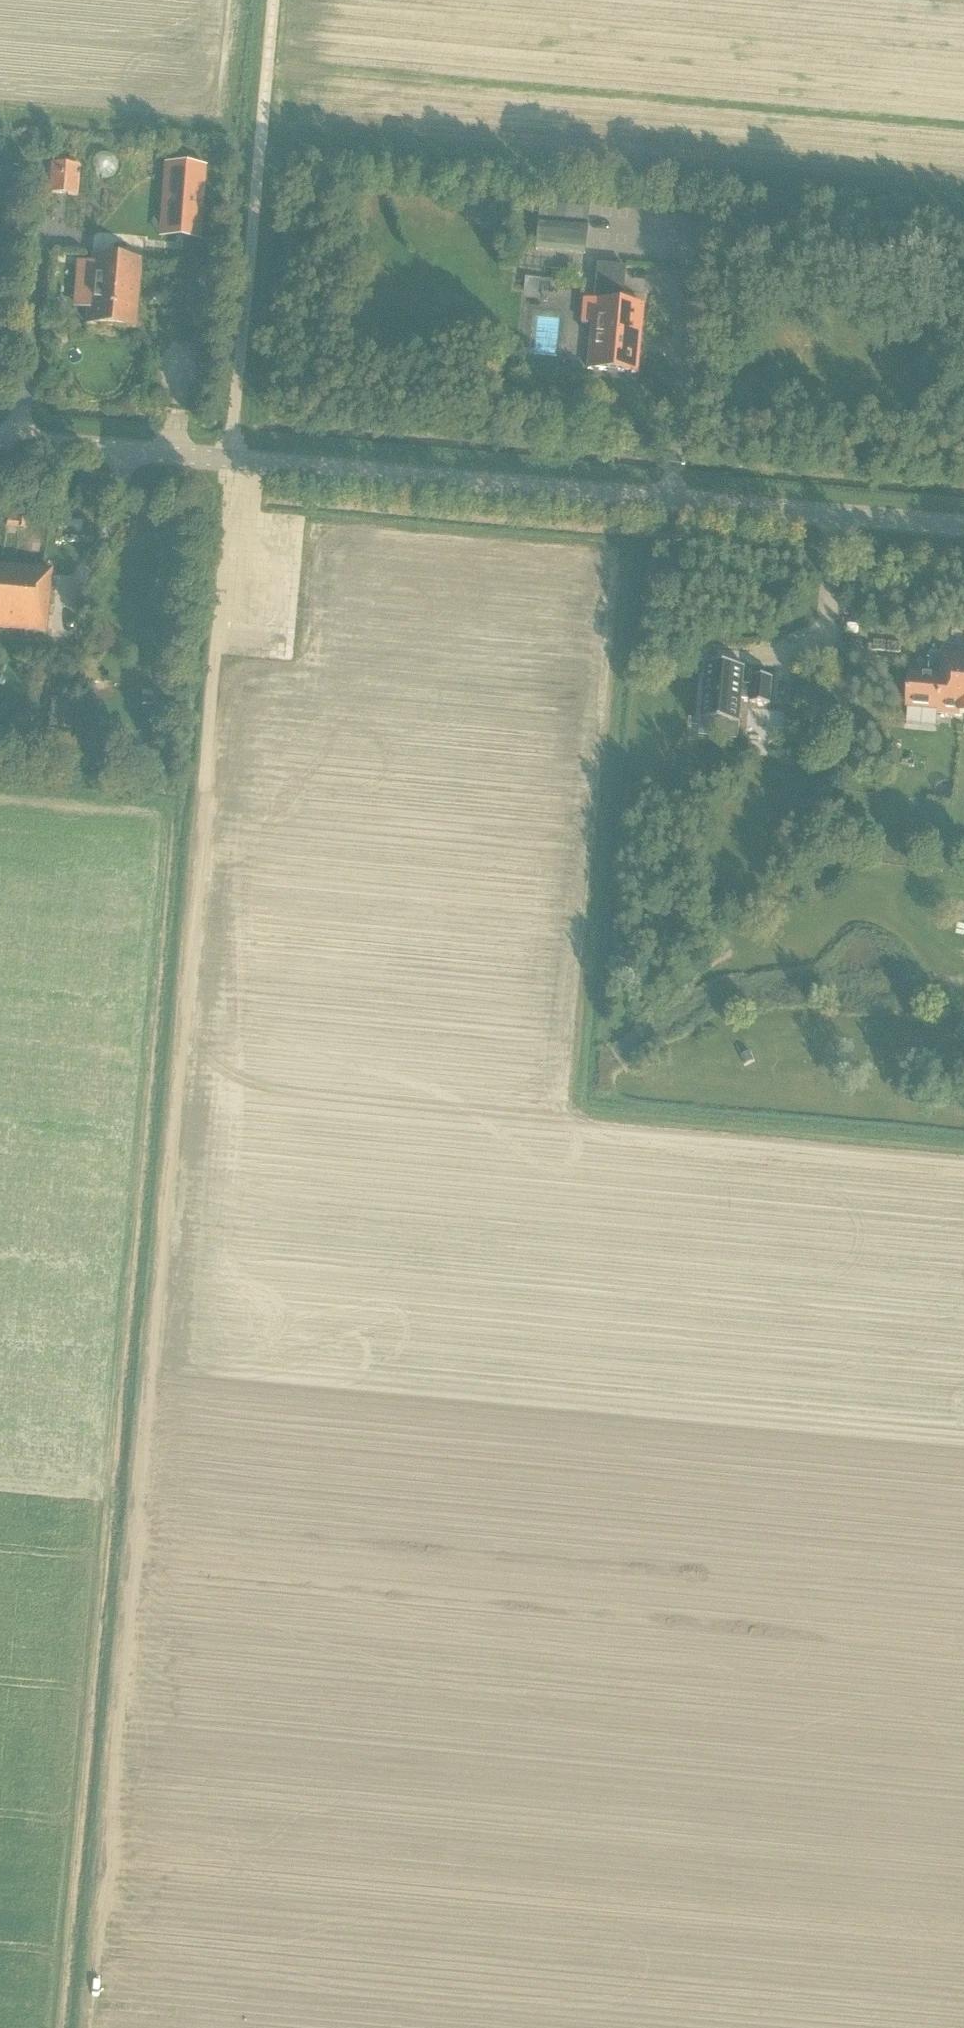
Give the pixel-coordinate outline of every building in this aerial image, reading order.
[(80,195),(83,165),(53,162),(51,193),(80,195)] [(168,164),(163,226),(202,229),(207,167),(168,164)] [(7,190),(6,204),(18,205),(19,191),(7,190)] [(536,249),(586,253),(590,197),(540,193),(536,249)] [(95,252),(87,323),(139,329),(146,258),(95,252)] [(584,298),(582,323),(593,324),(588,368),(638,372),(644,303),(623,301),(626,266),(597,264),(595,299),(584,298)] [(525,278),(524,290),(537,291),(539,279),(525,278)] [(60,520),(59,530),(83,532),(84,522),(60,520)] [(48,632),(53,568),(0,564),(0,628),(48,632)] [(906,708),(939,712),(939,715),(963,717),(963,648),(944,646),(944,651),(930,650),(928,674),(910,672),(906,708)] [(741,723),(740,722),(742,699),(752,700),(752,702),(751,702),(751,703),(771,705),(771,704),(773,679),(774,679),(774,678),(753,676),(753,677),(754,677),(753,687),(744,686),(745,669),(746,669),(746,667),(707,664),(707,665),(702,719),(701,720),(741,724),(741,723)] [(796,679),(793,708),(817,710),(820,682),(796,679)]
